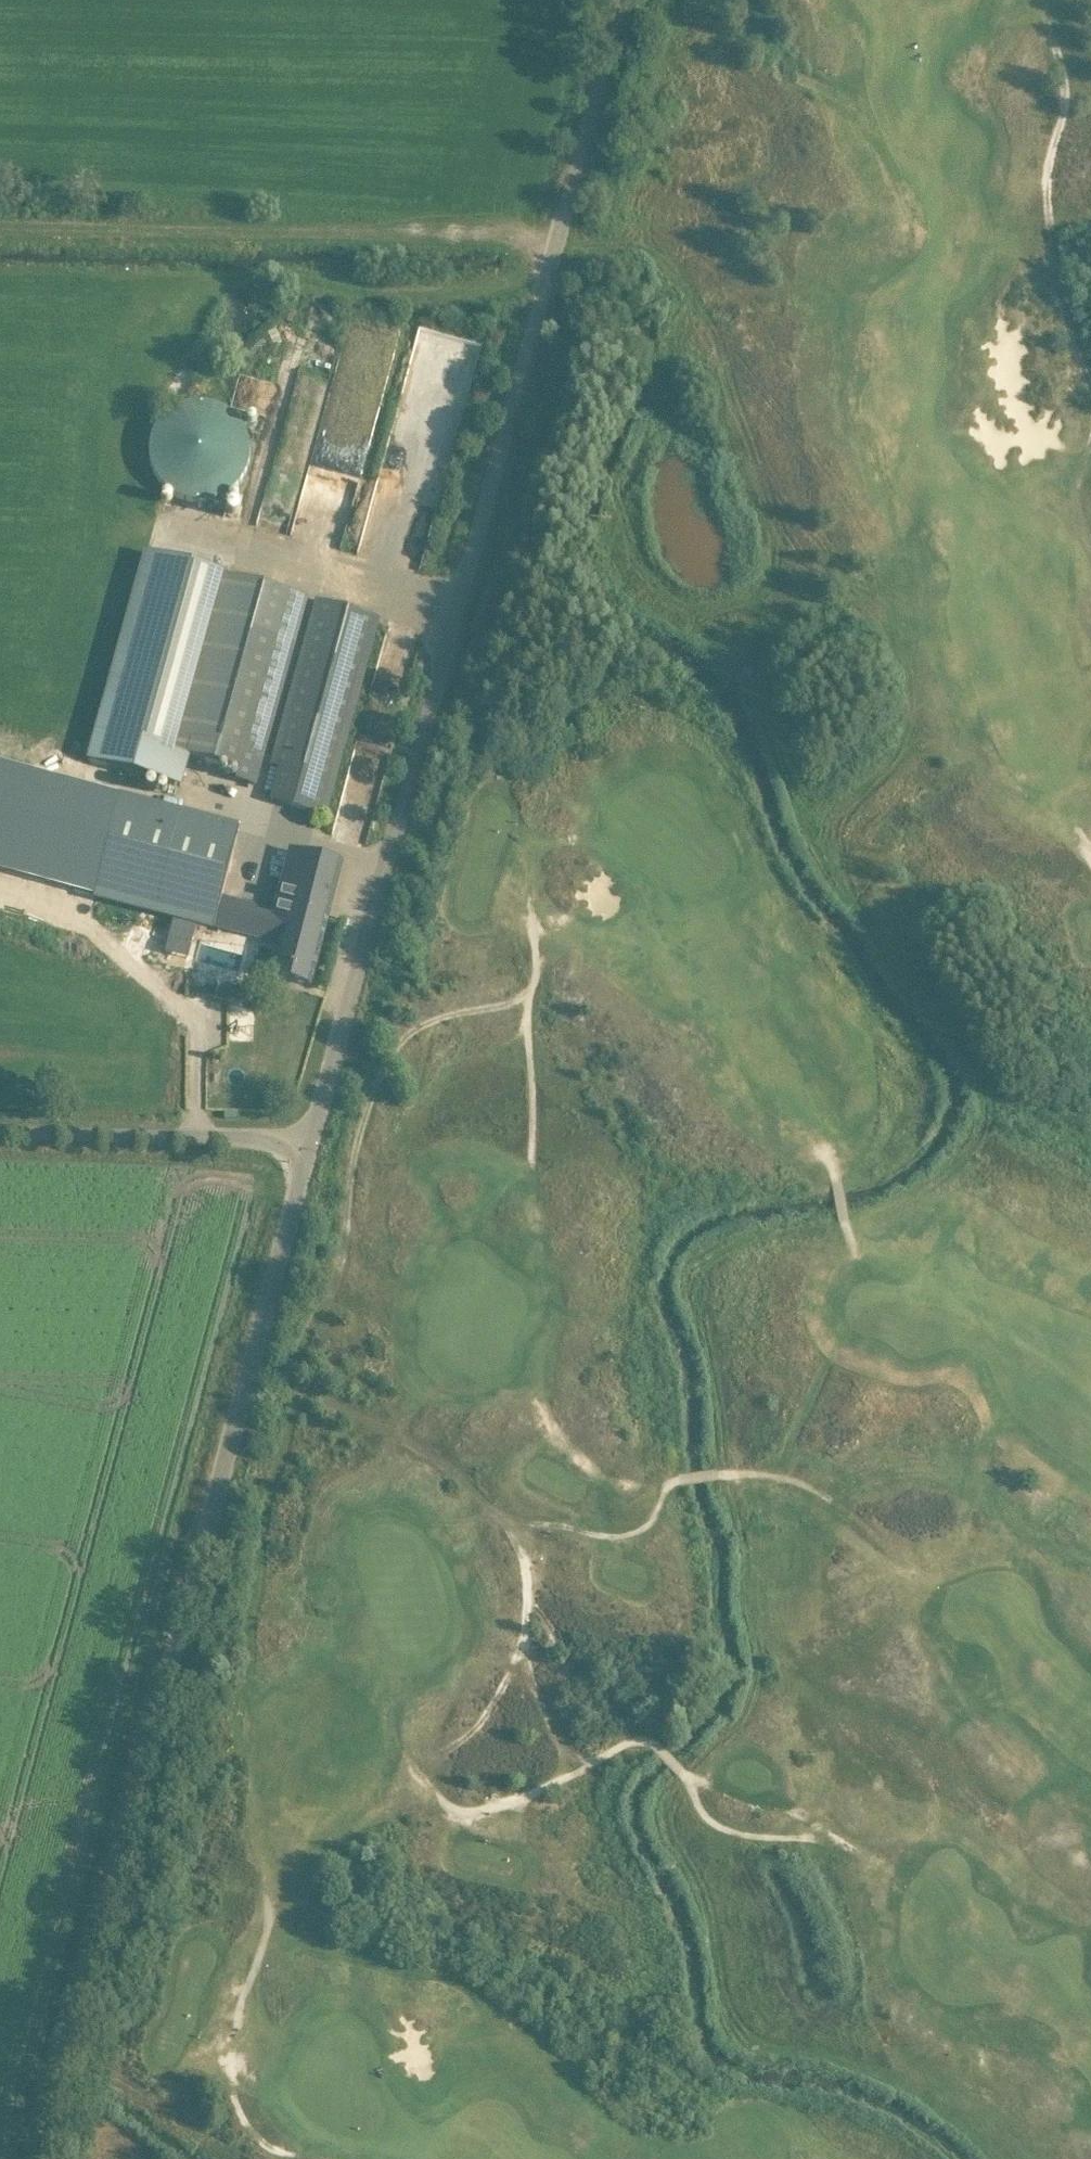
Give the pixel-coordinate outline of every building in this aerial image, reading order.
[(149,448),(149,453),(149,457),(150,462),(151,466),(152,470),(154,475),(156,479),(159,482),(162,486),(165,489),(168,492),(171,495),(175,497),(179,499),(183,500),(187,502),(192,503),(196,503),(200,503),(205,503),(209,502),(213,501),(217,500),(221,498),(225,496),(229,494),(232,491),(236,488),(238,485),(241,481),(243,478),(245,474),(247,470),(248,466),(249,461),(250,457),(250,453),(250,448),(249,444),(248,439),(247,435),(245,431),(243,427),(240,423),(237,419),(234,416),(231,413),(227,410),(223,408),(219,406),(215,405),(211,403),(207,403),(202,402),(198,402),(194,402),(189,403),(185,404),(181,406),(177,407),(173,409),(170,412),(166,415),(163,418),(160,421),(158,424),(156,428),(154,432),(152,436),(151,440),(150,444),(149,448)] [(260,768),(294,644),(307,598),(219,575),(145,554),(88,763),(179,788),(187,756),(239,771),(236,780),(254,785),(259,768),(260,768)] [(380,619),(316,601),(303,647),(271,766),(279,768),(270,801),(325,816),(366,664),(380,619)] [(120,800),(81,790),(0,768),(0,871),(67,889),(94,896),(120,800)] [(153,912),(179,815),(120,800),(94,896),(153,912)] [(239,831),(179,815),(153,912),(176,918),(197,923),(214,928),(222,898),(239,831)] [(275,911),(222,898),(214,928),(281,945),(278,956),(272,977),(310,987),(320,947),(328,917),(341,864),(321,859),(290,851),(275,911)] [(176,918),(166,954),(187,959),(197,923),(176,918)] [(221,958),(223,938),(196,934),(194,955),(221,958)]
